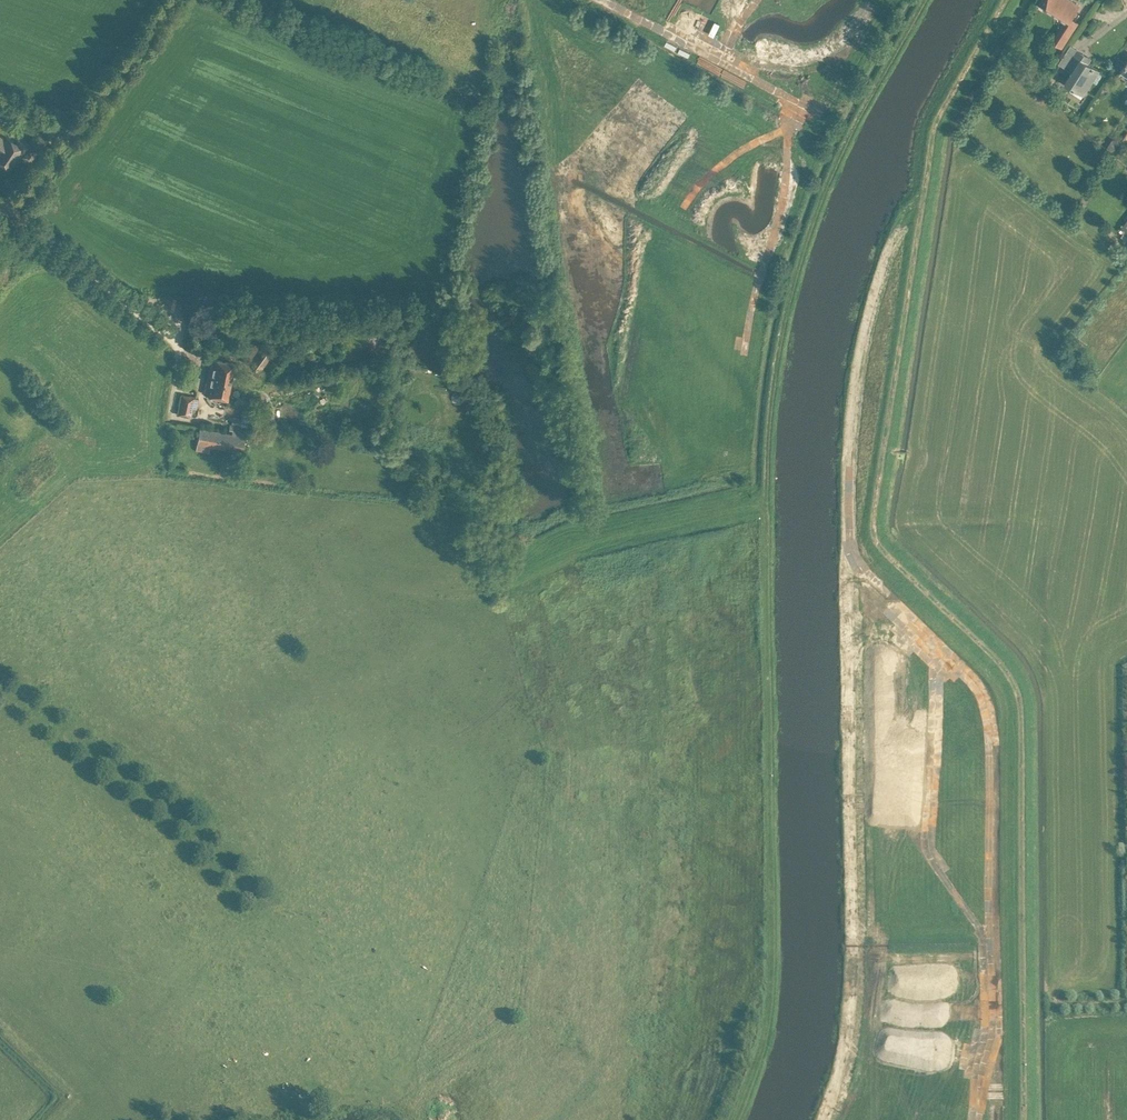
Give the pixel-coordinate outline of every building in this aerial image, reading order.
[(1038,4),(1067,22),(1079,4),(1073,0),(1040,0),(1038,4)] [(1074,28),(1067,24),(1054,43),(1061,47),(1074,28)] [(1076,49),(1065,66),(1072,71),(1065,82),(1083,94),(1099,70),(1081,58),(1084,54),(1076,49)] [(0,136),(0,151),(2,152),(0,156),(0,162),(10,169),(26,146),(18,140),(16,143),(7,137),(5,140),(0,136)] [(332,336),(344,335),(343,328),(331,330),(332,336)] [(269,337),(271,349),(286,347),(284,334),(269,337)] [(242,358),(259,371),(272,353),(255,340),(242,358)] [(205,394),(227,398),(234,363),(212,358),(205,394)] [(179,414),(190,416),(194,397),(183,395),(179,414)] [(243,449),(245,434),(210,429),(200,427),(197,442),(209,444),(243,449)]
